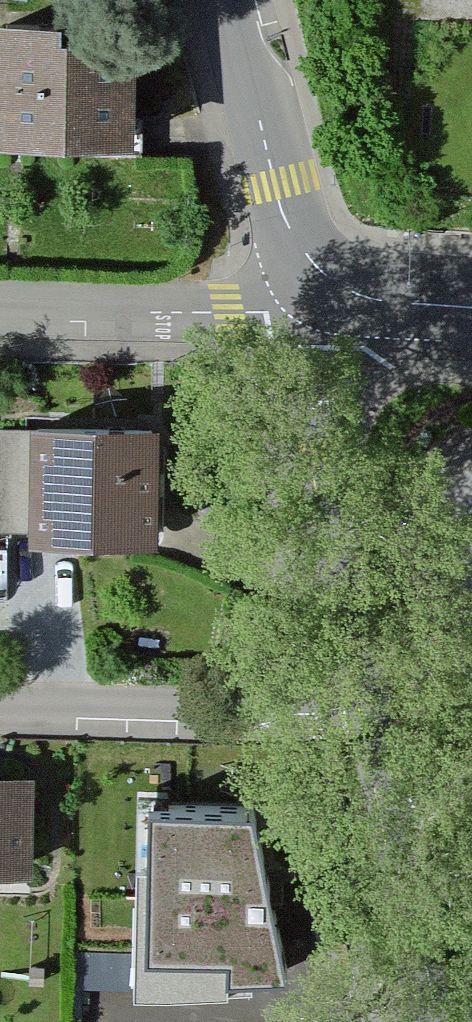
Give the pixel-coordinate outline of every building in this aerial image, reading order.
[(0,2),(0,129),(86,129),(86,155),(136,155),(136,23),(61,22),(61,2),(0,2)] [(166,409),(22,411),(24,550),(168,547),(166,409)] [(0,794),(0,913),(48,913),(49,795),(0,794)] [(248,814),(153,812),(152,880),(138,879),(137,898),(134,989),(134,1003),(220,1004),(227,987),(281,986),(248,814)] [(134,989),(137,898),(78,896),(76,987),(134,989)]
